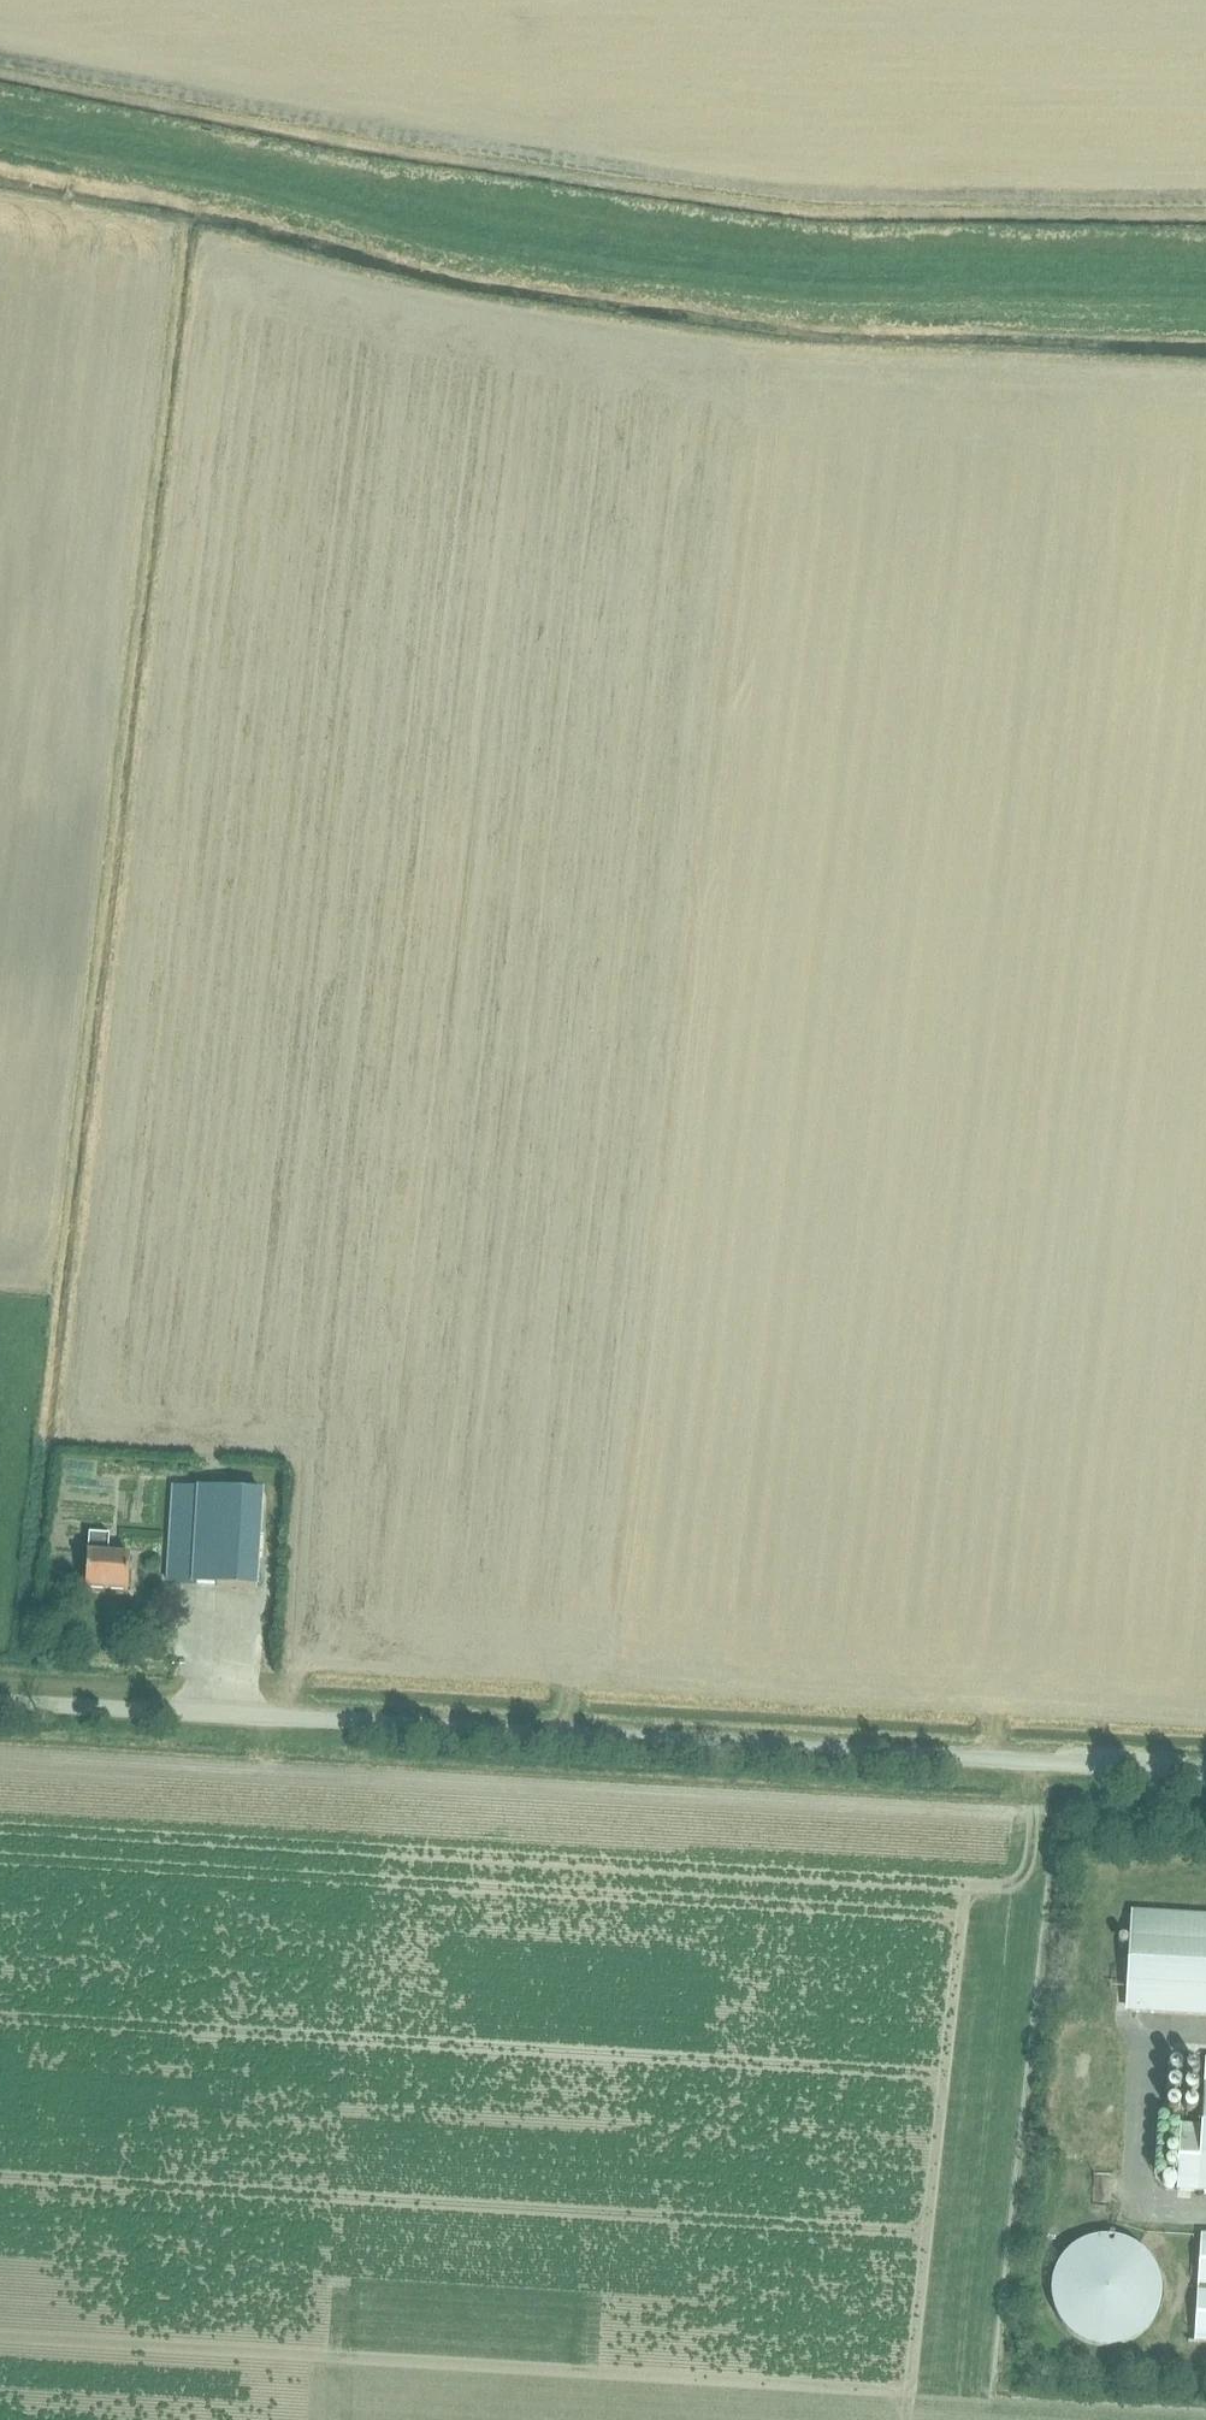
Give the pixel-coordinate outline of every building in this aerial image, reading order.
[(262,1492),(174,1487),(168,1584),(256,1590),(262,1492)] [(87,1532),(105,1531),(105,1518),(86,1519),(87,1532)] [(89,1535),(86,1588),(128,1591),(130,1558),(108,1556),(109,1536),(89,1535)] [(1205,2016),(1205,1916),(1136,1912),(1130,2012),(1205,2016)] [(1197,2342),(1205,2343),(1205,2236),(1203,2235),(1197,2342)] [(1161,2301),(1162,2292),(1161,2282),(1159,2273),(1155,2265),(1150,2257),(1144,2250),(1136,2245),(1128,2240),(1119,2238),(1110,2236),(1101,2237),(1092,2238),(1083,2242),(1075,2246),(1068,2252),(1062,2259),(1057,2268),(1054,2276),(1052,2285),(1052,2295),(1053,2304),(1056,2313),(1060,2321),(1066,2328),(1072,2335),(1080,2340),(1089,2344),(1098,2346),(1107,2347),(1116,2346),(1126,2344),(1135,2340),(1142,2334),(1149,2327),(1155,2319),(1159,2310),(1161,2301)]
